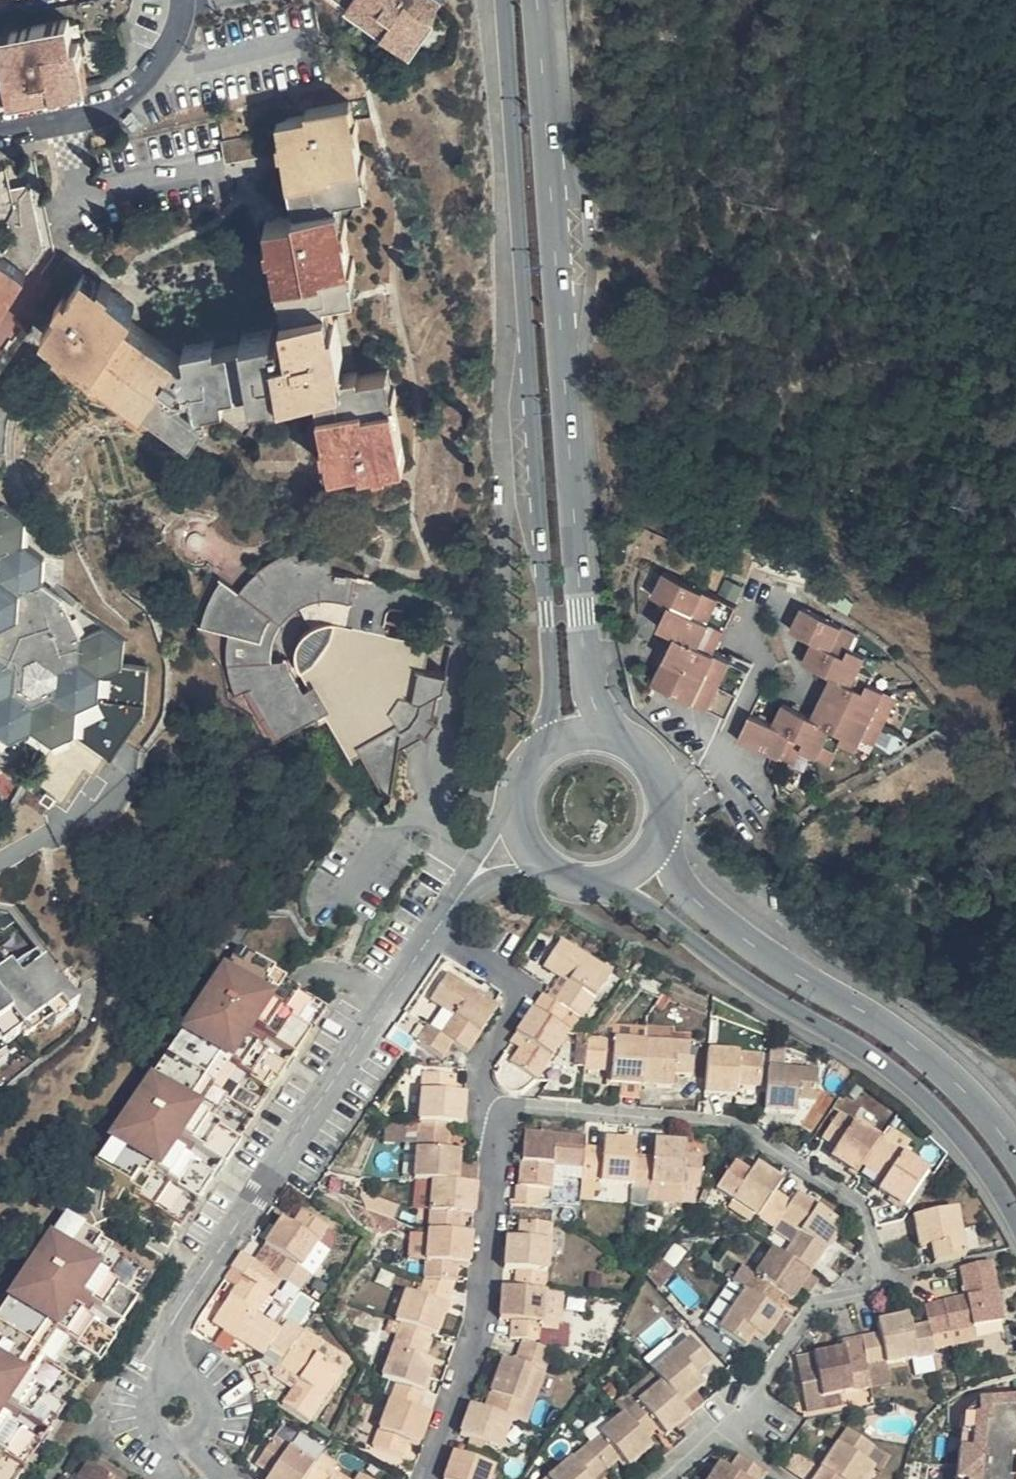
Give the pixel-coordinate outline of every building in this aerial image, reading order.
[(408,37),(433,1),(431,0),(353,0),(408,37)] [(87,78),(85,68),(77,35),(69,37),(64,14),(0,27),(0,96),(87,78)] [(247,327),(256,372),(257,384),(316,373),(334,461),(365,456),(366,462),(409,453),(391,363),(358,370),(356,362),(352,362),(338,293),(342,291),(341,287),(361,282),(343,188),(370,182),(352,92),(308,102),(308,108),(279,113),(296,203),(288,204),(267,208),(287,316),(246,323),(247,327)] [(263,142),(259,122),(225,128),(228,149),(263,142)] [(12,182),(35,180),(33,160),(10,163),(12,182)] [(0,183),(0,302),(37,248),(24,183),(1,187),(0,183)] [(256,372),(247,327),(216,333),(215,326),(186,332),(188,351),(127,310),(134,301),(84,268),(41,332),(193,432),(204,416),(208,418),(217,407),(207,400),(221,380),(256,372)] [(0,517),(0,743),(2,745),(23,734),(43,747),(63,737),(89,752),(105,712),(110,680),(131,671),(131,670),(114,667),(115,640),(96,627),(57,601),(36,587),(38,562),(16,547),(17,529),(0,517)] [(309,565),(304,556),(292,561),(278,571),(267,581),(258,592),(251,603),(235,591),(226,604),(218,618),(215,626),(212,635),(239,642),(239,660),(240,669),(243,684),(248,693),(259,688),(287,739),(331,716),(359,761),(371,754),(396,804),(407,799),(410,729),(417,723),(422,716),(425,706),(425,702),(451,678),(453,664),(433,662),(436,633),(374,628),(366,604),(369,582),(365,581),(339,579),(337,560),(309,565)] [(733,599),(659,564),(648,589),(665,597),(654,621),(670,629),(645,681),(678,697),(681,691),(726,711),(748,666),(711,647),(733,599)] [(857,628),(802,602),(792,625),(813,635),(803,658),(831,672),(812,713),(782,699),(772,722),(750,711),(739,736),(794,763),(801,747),(830,761),(840,740),(861,749),(867,737),(881,743),(905,692),(871,676),(875,667),(862,660),(866,652),(851,644),(857,628)] [(140,672),(131,670),(131,671),(110,680),(105,712),(89,752),(105,763),(137,717),(140,672)] [(41,908),(34,897),(21,905),(29,916),(41,908)] [(539,1013),(564,1030),(574,1017),(583,1023),(616,975),(566,943),(549,970),(569,983),(575,987),(560,1007),(554,1004),(548,1000),(539,1013)] [(334,1007),(241,947),(95,1163),(189,1226),(231,1165),(235,1168),(252,1142),(248,1139),(334,1007)] [(45,958),(23,973),(19,966),(0,979),(0,1078),(12,1070),(3,1057),(25,1042),(31,1050),(60,1031),(63,1035),(79,1024),(76,1020),(84,1015),(45,958)] [(494,1006),(456,979),(437,1004),(459,1022),(446,1039),(431,1029),(419,1045),(443,1063),(454,1046),(472,1058),(472,1056),(502,1010),(494,1006)] [(560,1007),(575,987),(569,983),(554,1004),(560,1007)] [(564,1030),(539,1013),(521,1040),(530,1046),(515,1068),(507,1080),(532,1099),(540,1087),(574,1038),(564,1030)] [(530,1046),(521,1040),(506,1062),(512,1067),(515,1068),(530,1046)] [(636,1086),(649,1088),(652,1046),(595,1041),(592,1072),(622,1074),(621,1085),(636,1086)] [(652,1046),(649,1088),(680,1091),(682,1079),(699,1081),(701,1052),(652,1046)] [(765,1059),(717,1055),(713,1097),(746,1099),(748,1088),(762,1090),(765,1059)] [(829,1079),(776,1075),(773,1115),(806,1118),(807,1107),(827,1109),(829,1079)] [(427,1123),(457,1127),(470,1127),(472,1100),(460,1099),(461,1082),(431,1079),(427,1123)] [(649,1088),(636,1086),(634,1099),(648,1101),(649,1088)] [(869,1170),(886,1145),(846,1117),(829,1142),(845,1151),(838,1162),(862,1179),(869,1170)] [(421,1184),(427,1123),(397,1121),(395,1138),(408,1139),(404,1182),(421,1184)] [(421,1184),(442,1186),(463,1188),(466,1159),(454,1158),(456,1138),(457,1127),(427,1123),(421,1184)] [(557,1171),(587,1174),(588,1154),(590,1142),(534,1137),(527,1191),(520,1190),(517,1210),(545,1212),(547,1193),(555,1193),(557,1171)] [(466,1159),(469,1140),(456,1138),(454,1158),(466,1159)] [(608,1156),(588,1154),(587,1174),(586,1183),(637,1188),(640,1160),(641,1144),(609,1142),(608,1156)] [(658,1162),(640,1160),(637,1188),(636,1194),(655,1196),(656,1187),(704,1191),(708,1161),(691,1160),(691,1148),(660,1145),(658,1162)] [(933,1177),(886,1145),(869,1170),(892,1185),(884,1196),(907,1211),(933,1177)] [(722,1187),(761,1218),(779,1192),(787,1181),(763,1163),(753,1175),(739,1164),(722,1187)] [(442,1186),(421,1184),(419,1208),(440,1211),(442,1186)] [(463,1188),(442,1186),(440,1211),(438,1236),(469,1240),(471,1231),(479,1233),(483,1191),(463,1188)] [(804,1234),(786,1259),(813,1277),(847,1227),(803,1194),(794,1206),(779,1192),(761,1218),(776,1229),(784,1219),(804,1234)] [(372,1244),(384,1215),(356,1204),(342,1223),(372,1244)] [(69,1215),(0,1319),(0,1478),(28,1478),(105,1362),(109,1365),(126,1340),(123,1337),(163,1277),(69,1215)] [(971,1262),(964,1215),(925,1222),(929,1254),(939,1253),(940,1268),(971,1262)] [(337,1236),(314,1220),(303,1234),(295,1226),(277,1252),(292,1262),(279,1279),(289,1286),(305,1297),(316,1282),(309,1277),(337,1236)] [(522,1278),(521,1296),(550,1298),(558,1229),(528,1227),(525,1244),(514,1242),(510,1277),(522,1278)] [(436,1260),(438,1236),(413,1233),(411,1258),(436,1260)] [(479,1241),(469,1240),(438,1236),(436,1260),(433,1286),(465,1291),(465,1281),(475,1281),(479,1241)] [(292,1262),(277,1252),(264,1268),(279,1279),(292,1262)] [(813,1277),(786,1259),(778,1254),(748,1296),(774,1315),(788,1296),(796,1301),(802,1292),(813,1277)] [(267,1362),(275,1351),(287,1335),(265,1320),(289,1286),(279,1279),(264,1268),(248,1258),(237,1274),(253,1285),(222,1330),(228,1334),(237,1341),(267,1362)] [(1007,1320),(999,1266),(967,1272),(972,1303),(952,1306),(934,1310),(934,1312),(941,1345),(958,1338),(1007,1320)] [(813,1277),(802,1292),(815,1300),(825,1286),(813,1277)] [(427,1284),(411,1331),(440,1341),(444,1343),(465,1291),(433,1286),(427,1284)] [(550,1298),(521,1296),(508,1294),(505,1325),(520,1327),(519,1342),(546,1345),(550,1298)] [(783,1321),(774,1315),(748,1296),(722,1333),(748,1351),(759,1336),(767,1342),(772,1336),(783,1321)] [(870,1352),(872,1364),(874,1370),(877,1369),(936,1347),(941,1345),(938,1330),(919,1334),(917,1320),(885,1327),(887,1340),(869,1343),(870,1352)] [(1009,1330),(1007,1320),(958,1338),(941,1345),(959,1342),(1009,1330)] [(783,1321),(772,1336),(784,1345),(794,1330),(783,1321)] [(287,1335),(275,1351),(291,1363),(283,1373),(304,1388),(288,1413),(290,1413),(312,1428),(347,1379),(302,1347),(309,1336),(293,1326),(287,1335)] [(403,1390),(430,1401),(441,1373),(429,1368),(440,1341),(411,1331),(390,1385),(403,1390)] [(227,1355),(237,1341),(228,1334),(218,1348),(227,1355)] [(653,1363),(676,1351),(671,1342),(648,1355),(653,1363)] [(667,1387),(686,1409),(709,1389),(701,1378),(716,1365),(696,1343),(657,1375),(667,1387)] [(936,1347),(877,1369),(878,1373),(940,1359),(936,1347)] [(511,1369),(494,1418),(520,1428),(533,1432),(561,1360),(531,1349),(522,1373),(511,1369)] [(870,1352),(853,1356),(854,1367),(872,1364),(870,1352)] [(874,1370),(872,1364),(854,1367),(853,1356),(822,1361),(823,1373),(805,1375),(810,1394),(871,1371),(874,1370)] [(804,1364),(805,1375),(823,1373),(822,1361),(804,1364)] [(872,1374),(871,1371),(810,1394),(813,1406),(876,1393),(872,1374)] [(963,1437),(956,1478),(1015,1478),(1015,1384),(1000,1387),(979,1393),(962,1402),(963,1437)] [(403,1390),(390,1385),(385,1399),(398,1404),(403,1390)] [(686,1409),(667,1387),(628,1419),(648,1442),(662,1431),(668,1439),(694,1419),(686,1409)] [(433,1402),(430,1401),(403,1390),(398,1404),(380,1450),(409,1461),(414,1446),(425,1450),(435,1425),(426,1422),(433,1402)] [(520,1428),(494,1418),(483,1415),(476,1412),(466,1441),(481,1446),(474,1465),(502,1477),(520,1428)] [(628,1419),(590,1451),(607,1469),(630,1460),(650,1453),(657,1451),(648,1442),(628,1419)] [(832,1469),(848,1478),(874,1478),(884,1465),(876,1459),(887,1443),(863,1427),(832,1469)] [(318,1469),(280,1443),(263,1469),(276,1478),(312,1478),(318,1469)] [(607,1469),(590,1451),(556,1478),(579,1478),(607,1469)] [(636,1465),(650,1453),(630,1460),(636,1465)] [(318,1469),(312,1478),(338,1478),(343,1470),(326,1458),(318,1469)] [(771,1475),(744,1458),(732,1476),(721,1470),(715,1478),(769,1478),(771,1475)] [(502,1477),(474,1465),(460,1460),(453,1478),(501,1478),(502,1477)] [(607,1469),(579,1478),(601,1478),(610,1472),(607,1469)] [(832,1469),(825,1478),(848,1478),(832,1469)]
